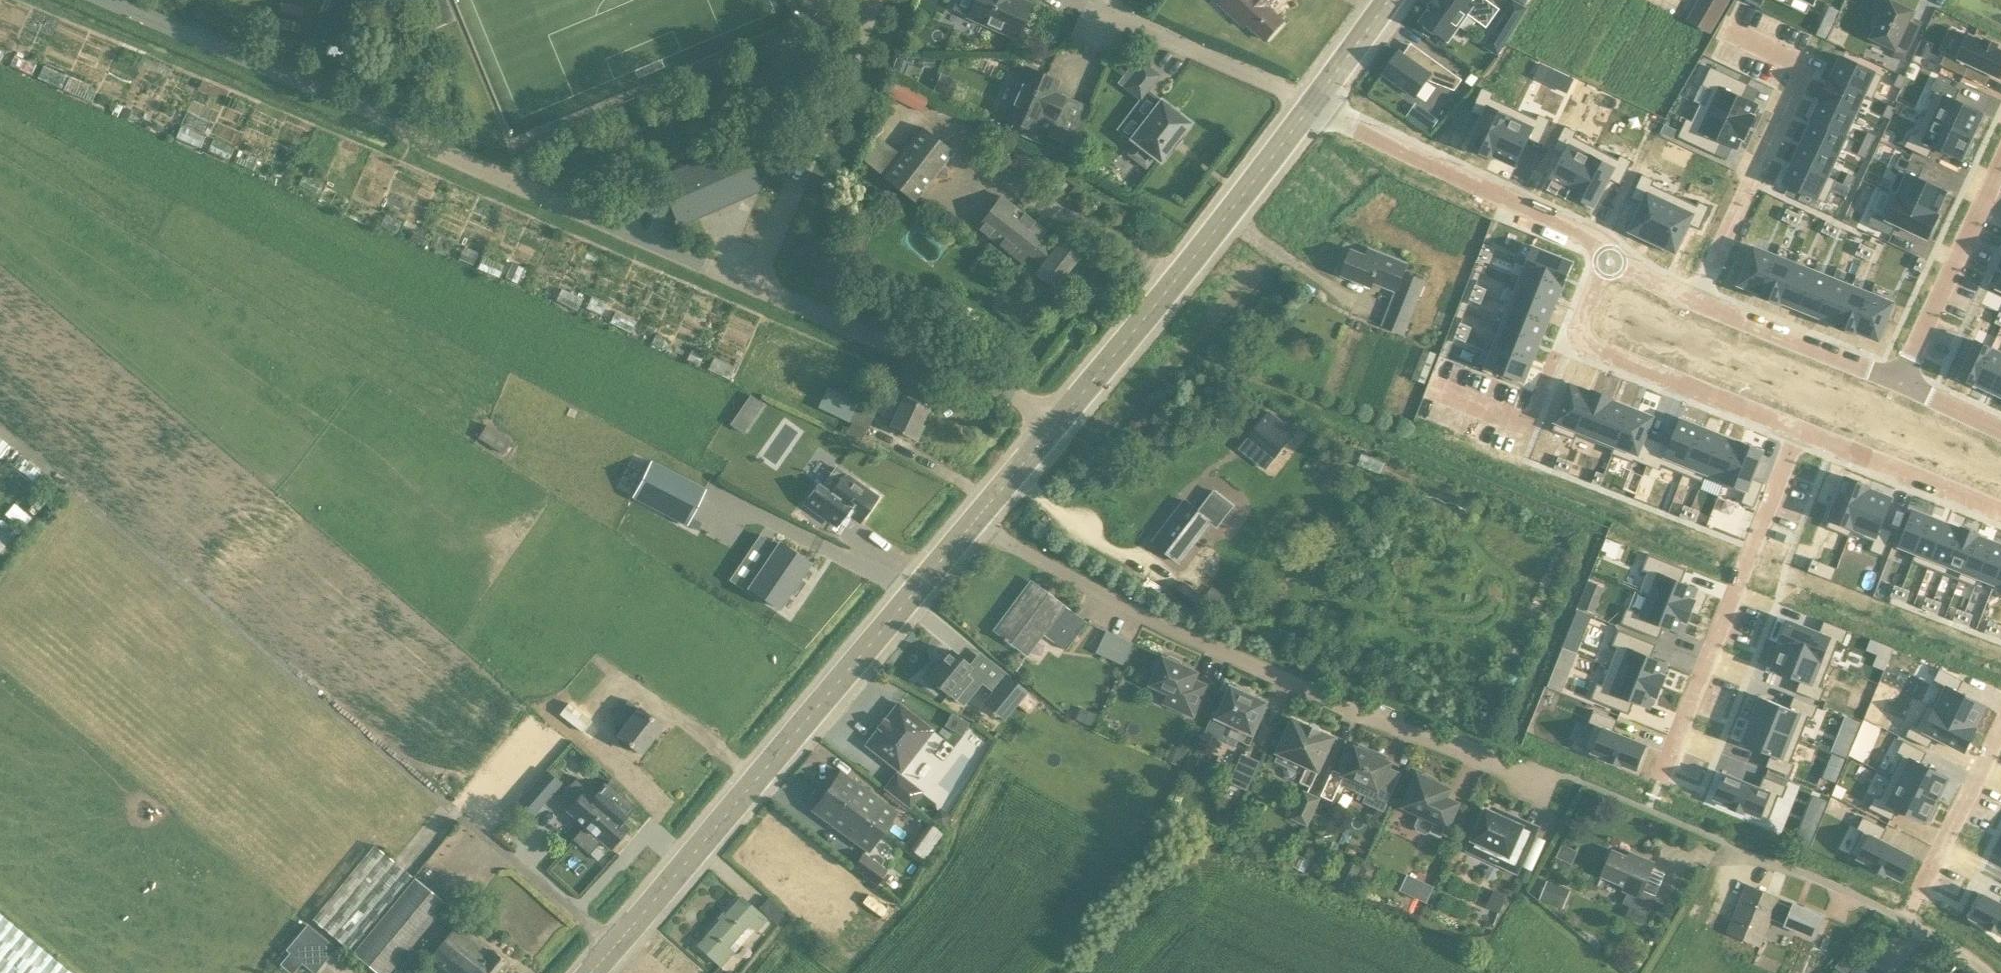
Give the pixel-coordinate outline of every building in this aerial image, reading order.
[(967,15),(1014,36),(1029,3),(1022,0),(973,0),(967,15)] [(1215,6),(1241,31),(1244,28),(1262,45),(1280,27),(1261,9),(1270,0),(1220,0),(1215,6)] [(1430,8),(1429,9),(1430,9),(1421,21),(1424,23),(1425,27),(1433,33),(1438,32),(1448,40),(1467,13),(1486,27),(1500,9),(1487,0),(1473,0),(1472,2),(1469,0),(1436,0),(1430,8)] [(1525,8),(1513,0),(1512,0),(1497,26),(1510,34),(1526,8),(1525,8)] [(1711,33),(1730,0),(1698,0),(1687,20),(1711,33)] [(1913,13),(1886,0),(1877,0),(1871,12),(1880,16),(1870,39),(1895,50),(1892,57),(1903,62),(1919,27),(1909,22),(1913,13)] [(1826,5),(1821,16),(1834,22),(1839,11),(1826,5)] [(1939,64),(1962,75),(1968,63),(1998,77),(2000,70),(2000,50),(1995,47),(1996,45),(1983,39),(1982,41),(1968,35),(1958,58),(1945,52),(1939,64)] [(1462,79),(1417,47),(1409,58),(1403,54),(1399,51),(1384,73),(1415,96),(1427,80),(1455,90),(1462,79)] [(1829,76),(1829,77),(1863,93),(1873,71),(1840,56),(1830,76),(1829,76)] [(1142,64),(1123,88),(1139,100),(1158,76),(1142,64)] [(1709,66),(1701,84),(1715,91),(1707,108),(1747,126),(1748,127),(1753,116),(1751,115),(1756,104),(1740,97),(1747,84),(1709,66)] [(1001,121),(1011,125),(1008,130),(1041,145),(1050,125),(1051,126),(1063,98),(1048,92),(1053,82),(1055,83),(1056,84),(1057,82),(1024,68),(1001,121)] [(1564,74),(1558,88),(1568,93),(1575,79),(1564,74)] [(1907,78),(1899,74),(1894,85),(1901,89),(1907,78)] [(1829,77),(1819,98),(1853,113),(1863,93),(1829,77)] [(1935,77),(1930,89),(1943,95),(1932,118),(1970,135),(1981,113),(1953,100),(1959,88),(1935,77)] [(892,80),(884,94),(919,112),(926,97),(892,80)] [(1585,103),(1592,89),(1584,85),(1577,98),(1585,103)] [(1493,155),(1511,116),(1489,106),(1494,93),(1483,87),(1472,111),(1483,116),(1469,146),(1493,157),(1494,155),(1493,155)] [(1608,97),(1601,111),(1609,115),(1616,102),(1608,97)] [(1820,99),(1811,119),(1845,135),(1845,134),(1844,133),(1853,113),(1819,98),(1820,99)] [(1131,152),(1131,157),(1142,165),(1146,164),(1152,157),(1159,163),(1170,149),(1169,148),(1178,137),(1178,138),(1189,124),(1159,100),(1129,140),(1136,145),(1131,152)] [(1887,104),(1882,115),(1889,118),(1894,107),(1887,104)] [(1416,106),(1408,116),(1429,131),(1437,121),(1416,106)] [(1685,118),(1677,136),(1714,153),(1720,140),(1735,147),(1740,137),(1742,138),(1747,126),(1707,108),(1699,124),(1685,118)] [(1533,127),(1511,116),(1493,155),(1494,155),(1515,165),(1529,137),(1540,143),(1551,120),(1539,114),(1533,127)] [(1909,134),(1903,146),(1927,157),(1932,145),(1960,158),(1962,154),(1965,155),(1972,140),(1969,138),(1970,135),(1932,118),(1922,140),(1909,134)] [(1811,120),(1802,140),(1835,155),(1845,135),(1811,119),(1810,120),(1811,120)] [(1677,129),(1665,123),(1661,132),(1673,138),(1677,129)] [(1040,148),(1067,160),(1077,137),(1051,126),(1050,125),(1041,145),(1040,148)] [(1573,193),(1593,156),(1571,144),(1577,132),(1566,126),(1554,149),(1565,154),(1550,181),(1572,193),(1573,193)] [(860,160),(881,177),(915,202),(954,152),(921,127),(899,155),(877,138),(860,160)] [(1897,135),(1886,130),(1882,139),(1892,144),(1897,135)] [(1867,132),(1862,143),(1869,146),(1874,135),(1867,132)] [(1802,140),(1792,160),(1825,176),(1835,155),(1802,140)] [(1862,143),(1857,154),(1864,157),(1869,146),(1862,143)] [(661,181),(680,224),(759,189),(740,146),(661,181)] [(1614,167),(1593,156),(1573,193),(1572,193),(1571,195),(1593,207),(1609,178),(1620,184),(1632,161),(1621,155),(1614,167)] [(1899,155),(1893,167),(1906,173),(1896,196),(1936,214),(1934,213),(1945,191),(1917,178),(1922,166),(1899,155)] [(1792,160),(1782,182),(1815,197),(1825,176),(1792,160)] [(1848,173),(1843,184),(1850,187),(1855,177),(1848,173)] [(1638,238),(1651,244),(1671,203),(1648,192),(1654,179),(1643,174),(1631,197),(1643,203),(1630,230),(1640,235),(1638,238)] [(1843,184),(1838,195),(1845,198),(1850,187),(1843,184)] [(1045,230),(1001,196),(976,228),(1020,262),(1027,253),(1042,265),(1035,273),(1054,288),(1079,256),(1059,241),(1053,249),(1039,237),(1045,230)] [(1872,212),(1867,224),(1890,235),(1896,223),(1925,237),(1936,214),(1896,196),(1885,218),(1872,212)] [(1693,213),(1671,203),(1651,244),(1664,250),(1666,247),(1675,251),(1688,224),(1700,229),(1711,206),(1699,200),(1693,213)] [(1782,219),(1789,223),(1794,212),(1787,208),(1782,219)] [(1802,215),(1794,212),(1789,223),(1796,226),(1802,215)] [(1821,231),(1828,234),(1833,224),(1826,220),(1821,231)] [(1841,227),(1833,224),(1828,234),(1835,238),(1841,227)] [(1863,257),(1868,246),(1861,242),(1856,253),(1863,257)] [(1484,243),(1481,251),(1492,255),(1495,248),(1484,243)] [(1573,262),(1533,246),(1524,268),(1525,268),(1564,284),(1573,262)] [(1868,246),(1863,257),(1870,260),(1875,249),(1868,246)] [(1776,255),(1754,247),(1739,284),(1760,293),(1761,294),(1776,255)] [(1381,328),(1403,337),(1410,320),(1425,281),(1403,272),(1407,265),(1368,249),(1365,256),(1350,250),(1340,275),(1370,287),(1372,283),(1395,292),(1388,311),(1381,328)] [(1489,263),(1492,255),(1481,251),(1478,258),(1489,263)] [(1761,294),(1780,302),(1795,263),(1776,255),(1761,294)] [(1921,271),(1926,260),(1918,257),(1913,268),(1921,271)] [(1814,270),(1795,263),(1780,302),(1781,301),(1799,308),(1814,270)] [(1564,284),(1525,268),(1518,287),(1555,302),(1563,284),(1564,285),(1564,284)] [(1799,308),(1818,316),(1833,278),(1814,270),(1799,308)] [(1836,325),(1852,286),(1833,278),(1818,316),(1836,323),(1836,324),(1836,325)] [(1471,291),(1483,295),(1486,288),(1474,283),(1471,291)] [(1852,286),(1836,325),(1855,332),(1871,293),(1852,286)] [(1518,287),(1510,306),(1548,321),(1555,302),(1518,287)] [(1480,303),(1483,295),(1471,291),(1469,298),(1480,303)] [(1871,293),(1855,332),(1857,331),(1878,340),(1893,302),(1871,293)] [(1540,340),(1548,321),(1510,306),(1503,325),(1540,340)] [(1457,329),(1468,333),(1471,326),(1460,321),(1457,329)] [(1533,359),(1540,340),(1503,325),(1495,344),(1533,359)] [(1465,341),(1468,333),(1457,329),(1454,336),(1465,341)] [(1974,385),(1991,348),(1975,341),(1958,377),(1974,385)] [(1524,381),(1533,359),(1495,344),(1486,366),(1524,381)] [(2000,366),(2000,353),(1991,348),(1974,385),(1976,383),(1990,390),(2000,366)] [(1427,382),(1438,355),(1425,350),(1415,377),(1427,382)] [(1990,390),(2000,395),(2000,366),(1990,390)] [(1593,392),(1592,391),(1571,383),(1555,421),(1578,430),(1593,392)] [(849,422),(857,402),(827,387),(818,407),(849,422)] [(1612,399),(1613,400),(1613,398),(1592,390),(1592,391),(1593,392),(1578,430),(1597,437),(1612,399)] [(862,393),(857,402),(849,422),(867,431),(880,402),(862,393)] [(736,421),(751,430),(765,404),(750,396),(736,421)] [(921,425),(928,409),(902,397),(888,427),(916,440),(923,426),(921,425)] [(1615,445),(1631,407),(1613,400),(1612,399),(1597,437),(1615,445)] [(1635,459),(1648,464),(1657,440),(1645,435),(1653,416),(1631,407),(1615,445),(1637,453),(1635,459)] [(1252,436),(1278,456),(1295,434),(1269,414),(1252,436)] [(1669,445),(1657,440),(1648,464),(1660,469),(1666,456),(1687,465),(1702,427),(1680,418),(1669,445)] [(483,437),(508,452),(516,438),(491,423),(483,437)] [(1706,472),(1721,434),(1702,427),(1687,465),(1706,472)] [(1740,442),(1739,442),(1721,434),(1706,472),(1725,480),(1740,442)] [(1740,440),(1739,442),(1740,442),(1725,480),(1747,488),(1742,501),(1754,507),(1763,482),(1751,477),(1763,449),(1740,440)] [(1562,470),(1566,459),(1559,456),(1554,467),(1562,470)] [(1574,461),(1566,459),(1562,470),(1569,473),(1574,461)] [(632,501),(685,529),(704,493),(650,466),(632,501)] [(1592,482),(1600,484),(1604,473),(1597,470),(1592,482)] [(823,521),(833,508),(858,527),(877,502),(845,477),(845,478),(837,472),(823,491),(818,487),(804,506),(823,521)] [(1829,518),(1853,527),(1868,488),(1869,488),(1870,486),(1846,476),(1829,518)] [(1891,497),(1869,488),(1868,488),(1853,527),(1875,536),(1870,549),(1882,554),(1892,530),(1880,525),(1891,497)] [(1198,513),(1185,503),(1170,523),(1154,543),(1178,562),(1202,531),(1217,541),(1242,508),(1227,497),(1209,521),(1198,513)] [(1688,518),(1692,507),(1685,504),(1680,515),(1688,518)] [(1692,507),(1688,518),(1695,521),(1700,510),(1692,507)] [(1900,545),(1916,552),(1930,516),(1915,510),(1900,545)] [(1946,522),(1930,516),(1916,552),(1932,558),(1946,522)] [(1932,558),(1947,564),(1962,528),(1961,528),(1946,522),(1932,558)] [(1962,528),(1947,564),(1963,570),(1977,535),(1978,535),(1978,533),(1961,526),(1961,528),(1962,528)] [(1977,535),(1963,570),(1978,576),(1993,541),(1978,535),(1977,535)] [(781,605),(810,560),(773,537),(744,582),(781,605)] [(1978,576),(1994,583),(2000,565),(2000,544),(1993,541),(1978,576)] [(1657,575),(1649,593),(1691,610),(1695,599),(1693,598),(1697,588),(1681,582),(1687,568),(1649,553),(1642,569),(1657,575)] [(1837,567),(1812,558),(1808,570),(1832,580),(1837,567)] [(1898,598),(1902,587),(1895,584),(1890,595),(1898,598)] [(1088,624),(1076,615),(1038,586),(1014,619),(1008,614),(995,632),(1028,657),(1044,635),(1066,652),(1088,624)] [(1902,587),(1898,598),(1905,601),(1909,590),(1902,587)] [(1686,620),(1691,610),(1649,593),(1642,612),(1627,606),(1621,623),(1659,638),(1664,624),(1680,630),(1684,620),(1686,620)] [(1929,610),(1933,599),(1926,596),(1922,607),(1929,610)] [(1933,599),(1929,610),(1936,613),(1941,602),(1933,599)] [(1960,622),(1965,611),(1957,608),(1953,619),(1960,622)] [(1972,614),(1965,611),(1960,622),(1968,625),(1972,614)] [(1830,637),(1843,642),(1848,630),(1824,620),(1819,632),(1789,620),(1779,644),(1781,645),(1782,644),(1821,659),(1830,637)] [(1992,634),(1996,623),(1989,620),(1985,631),(1992,634)] [(1996,623),(1992,634),(1999,637),(2000,633),(2000,624),(1996,623)] [(1626,650),(1619,668),(1660,685),(1665,674),(1662,674),(1667,663),(1651,657),(1657,643),(1618,628),(1612,644),(1626,650)] [(1137,649),(1104,634),(1091,661),(1125,676),(1137,649)] [(1782,644),(1781,645),(1772,667),(1801,678),(1796,690),(1820,700),(1825,688),(1812,682),(1821,659),(1782,644)] [(927,677),(954,699),(969,681),(976,686),(984,676),(970,664),(969,665),(949,649),(927,677)] [(1165,659),(1163,658),(1161,661),(1157,662),(1154,669),(1156,673),(1150,686),(1168,694),(1164,702),(1179,709),(1179,711),(1193,717),(1207,687),(1194,681),(1197,673),(1181,666),(1179,662),(1170,658),(1165,659)] [(1660,685),(1619,668),(1611,687),(1597,682),(1591,698),(1629,713),(1634,699),(1650,705),(1654,695),(1656,696),(1660,685)] [(1973,727),(1974,726),(1984,704),(1957,691),(1963,679),(1940,668),(1934,679),(1947,686),(1935,708),(1973,727)] [(1003,721),(1026,692),(1006,675),(983,704),(1003,721)] [(1227,737),(1249,747),(1259,726),(1255,724),(1264,704),(1247,696),(1248,692),(1236,687),(1234,690),(1231,689),(1218,719),(1233,725),(1227,737)] [(1752,719),(1791,734),(1800,712),(1813,717),(1818,705),(1794,695),(1789,707),(1761,696),(1759,700),(1756,698),(1750,715),(1753,716),(1752,719)] [(583,740),(601,721),(580,701),(561,720),(583,740)] [(1074,719),(1080,707),(1072,703),(1067,716),(1074,719)] [(621,733),(616,739),(639,757),(660,729),(637,711),(636,713),(625,705),(610,725),(621,733)] [(878,730),(865,746),(900,773),(932,731),(897,705),(885,721),(883,719),(876,729),(878,730)] [(1924,729),(1912,723),(1906,735),(1929,747),(1934,735),(1964,750),(1976,727),(1974,726),(1973,727),(1935,708),(1924,729)] [(1637,769),(1647,744),(1613,731),(1618,719),(1594,710),(1589,722),(1602,727),(1593,751),(1608,757),(1607,759),(1621,765),(1622,762),(1637,769)] [(966,733),(971,722),(953,714),(948,725),(966,733)] [(1766,765),(1790,775),(1795,763),(1782,757),(1791,734),(1752,719),(1742,742),(1771,753),(1766,765)] [(1292,721),(1273,763),(1303,776),(1299,784),(1311,789),(1319,771),(1318,770),(1332,739),(1319,733),(1320,731),(1306,725),(1305,727),(1292,721)] [(1926,751),(1903,740),(1897,751),(1910,758),(1899,780),(1937,799),(1948,776),(1921,763),(1926,751)] [(1342,776),(1344,777),(1370,788),(1366,798),(1364,803),(1383,811),(1400,774),(1388,769),(1391,764),(1370,755),(1372,751),(1359,746),(1358,749),(1355,748),(1351,756),(1348,754),(1343,767),(1346,768),(1342,776)] [(1259,764),(1244,758),(1233,783),(1247,790),(1259,764)] [(1340,786),(1344,777),(1342,776),(1343,773),(1333,768),(1320,796),(1333,802),(1340,786)] [(540,806),(559,784),(544,772),(526,793),(540,806)] [(840,772),(825,794),(846,808),(848,805),(856,810),(855,812),(882,832),(896,812),(840,772)] [(1725,773),(1716,797),(1731,803),(1730,806),(1744,811),(1745,809),(1760,815),(1770,791),(1783,796),(1788,784),(1764,774),(1759,787),(1725,773)] [(1446,798),(1450,790),(1438,784),(1436,780),(1425,775),(1420,776),(1418,775),(1403,807),(1421,816),(1416,826),(1417,831),(1428,836),(1432,834),(1440,838),(1445,827),(1448,828),(1459,804),(1446,798)] [(883,790),(907,809),(918,794),(894,776),(883,790)] [(587,787),(585,789),(575,780),(556,802),(566,810),(566,811),(585,827),(573,840),(574,841),(575,840),(589,852),(599,840),(610,849),(629,828),(614,815),(616,813),(587,787)] [(1935,802),(1937,799),(1899,780),(1888,802),(1875,795),(1869,807),(1892,819),(1898,807),(1925,821),(1927,817),(1930,819),(1938,803),(1935,802)] [(1318,800),(1304,793),(1292,819),(1306,825),(1318,800)] [(868,852),(882,832),(855,812),(856,810),(848,805),(846,808),(825,794),(812,812),(868,852)] [(1486,859),(1517,873),(1532,839),(1518,833),(1523,823),(1506,815),(1504,819),(1486,811),(1474,840),(1491,848),(1486,859)] [(1886,827),(1863,815),(1857,827),(1870,834),(1858,856),(1873,864),(1872,866),(1885,873),(1886,871),(1901,878),(1913,855),(1881,839),(1886,827)] [(910,849),(923,859),(942,833),(928,823),(910,849)] [(353,951),(379,972),(387,972),(445,903),(374,844),(313,918),(353,951)] [(1633,914),(1646,919),(1656,897),(1643,892),(1654,864),(1637,857),(1635,861),(1612,851),(1601,877),(1625,887),(1623,891),(1627,893),(1622,904),(1635,909),(1633,914)] [(863,854),(853,868),(877,885),(886,871),(863,854)] [(1417,879),(1410,894),(1427,902),(1434,886),(1417,879)] [(1541,898),(1560,906),(1568,887),(1549,879),(1541,898)] [(1727,934),(1760,948),(1773,916),(1787,922),(1785,926),(1815,938),(1823,918),(1794,906),(1792,909),(1778,904),(1780,900),(1747,886),(1727,934)] [(1982,893),(1970,916),(1985,923),(1984,926),(1997,932),(1998,930),(2000,931),(2000,902),(1982,893)] [(720,966),(752,928),(756,931),(766,920),(740,898),(698,947),(720,966)] [(785,915),(767,899),(759,908),(776,924),(785,915)] [(268,936),(298,962),(319,937),(288,911),(268,936)] [(0,914),(0,972),(71,972),(0,914)] [(452,972),(502,972),(509,965),(458,923),(431,955),(452,972)] [(1851,947),(1835,967),(1841,972),(1847,972),(1858,962),(1856,952),(1851,947)] [(1865,958),(1850,972),(1880,972),(1865,958)]
